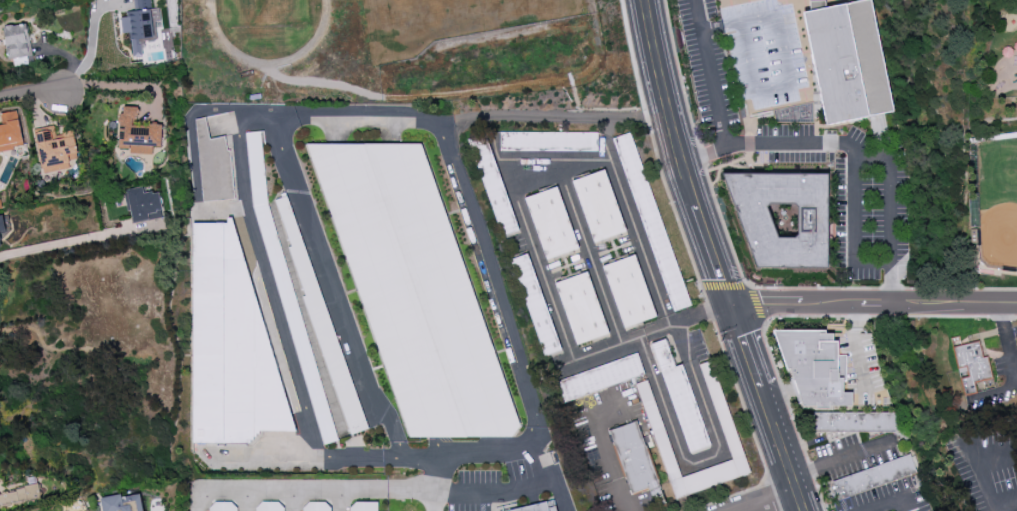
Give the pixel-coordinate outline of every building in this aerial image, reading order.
[(135,9),(133,0),(151,0),(152,8),(160,7),(162,21),(154,22),(156,38),(140,40),(141,54),(134,55),(130,32),(122,33),(119,17),(126,16),(125,10),(135,9)] [(804,12),(862,0),(872,0),(895,110),(877,114),(827,124),(804,12)] [(737,101),(751,99),(752,109),(800,102),(799,96),(798,86),(791,87),(789,74),(773,77),(769,52),(744,56),(744,53),(735,54),(730,21),(725,21),(737,101)] [(2,27),(26,22),(31,54),(7,59),(2,27)] [(118,146),(120,106),(138,107),(138,122),(162,123),(161,146),(153,146),(153,154),(130,153),(130,147),(118,146)] [(24,146),(17,109),(0,113),(0,122),(0,150),(24,146)] [(233,199),(228,136),(208,138),(206,117),(195,118),(202,201),(233,199)] [(34,129),(43,173),(70,167),(68,161),(78,159),(72,130),(53,134),(52,126),(34,129)] [(336,441),(253,132),(237,136),(321,445),(336,441)] [(597,132),(500,132),(500,149),(597,148),(597,132)] [(688,306),(632,132),(615,137),(671,311),(688,306)] [(499,231),(516,226),(486,133),(469,139),(499,231)] [(430,143),(306,144),(408,437),(516,437),(430,143)] [(572,180),(593,242),(626,231),(605,169),(572,180)] [(725,174),(828,174),(828,267),(755,267),(725,174)] [(578,248),(557,186),(525,197),(546,259),(578,248)] [(126,190),(133,221),(148,218),(147,214),(165,210),(160,189),(142,192),(141,187),(126,190)] [(191,222),(194,442),(254,441),(254,431),(265,431),(263,221),(191,222)] [(349,435),(365,429),(299,221),(283,227),(349,435)] [(542,354),(558,350),(530,253),(514,258),(542,354)] [(656,317),(635,254),(602,265),(623,328),(656,317)] [(555,282),(575,344),(608,334),(588,271),(555,282)] [(773,329),(832,330),(832,341),(838,341),(838,378),(845,378),(845,392),(855,392),(855,406),(803,406),(773,329)] [(950,337),(959,335),(962,346),(977,342),(981,358),(986,356),(994,387),(964,395),(950,337)] [(684,363),(674,366),(666,339),(654,342),(686,454),(709,447),(684,363)] [(555,378),(561,400),(644,377),(638,355),(555,378)] [(701,364),(726,447),(738,443),(713,360),(701,364)] [(655,404),(644,408),(665,466),(676,462),(655,404)] [(814,411),(896,411),(896,431),(814,431),(814,411)] [(629,494),(656,486),(639,421),(612,428),(629,494)] [(833,481),(840,500),(917,473),(911,454),(833,481)] [(675,498),(750,474),(744,455),(681,476),(678,467),(667,471),(675,498)] [(38,497),(0,505),(0,493),(36,486),(38,497)] [(140,492),(144,510),(103,510),(100,498),(121,493),(121,496),(140,492)] [(506,510),(556,510),(554,501),(506,510)] [(237,508),(231,502),(214,502),(209,507),(209,510),(237,510),(237,508)] [(278,502),(262,502),(256,508),(256,510),(284,510),(284,508),(278,502)] [(325,502),(308,502),(303,506),(303,510),(330,510),(330,508),(325,502)] [(354,502),(349,507),(349,510),(377,510),(377,502),(354,502)]
